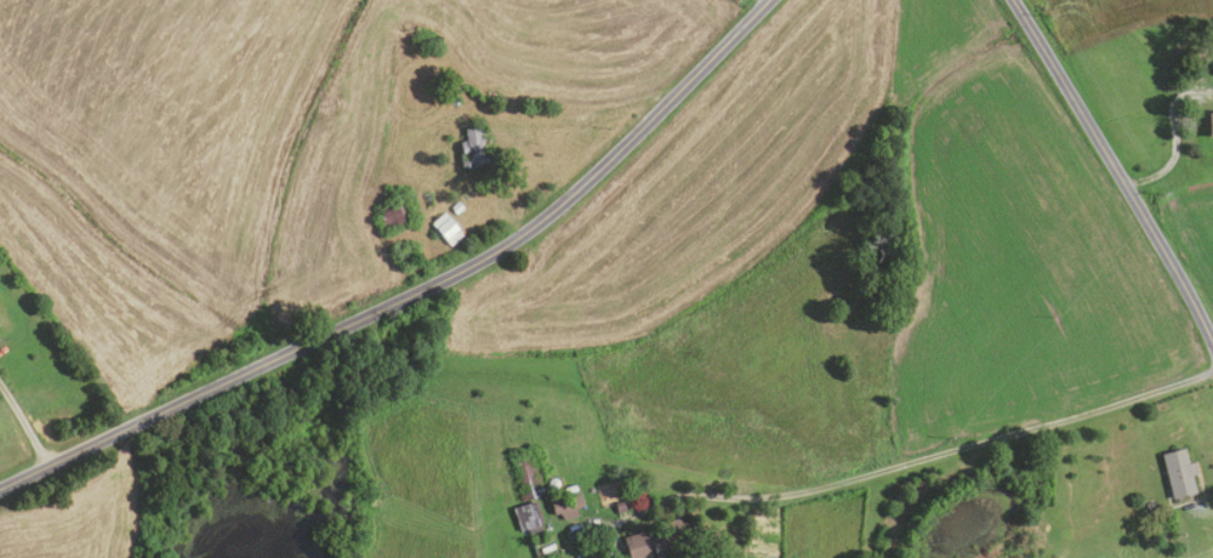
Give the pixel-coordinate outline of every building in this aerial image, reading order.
[(461,169),(459,143),(465,142),(463,130),(479,129),(480,138),(495,137),(496,153),(492,153),(494,166),(461,169)] [(380,232),(372,207),(403,197),(411,221),(380,232)] [(457,203),(461,209),(454,215),(449,209),(457,203)] [(448,247),(428,224),(442,212),(461,235),(448,247)] [(520,501),(507,457),(535,448),(548,491),(520,501)] [(1171,499),(1158,455),(1183,448),(1186,463),(1194,461),(1197,473),(1190,476),(1195,492),(1171,499)] [(579,491),(582,505),(574,507),(576,516),(562,519),(560,512),(552,514),(547,500),(579,491)] [(519,534),(511,508),(535,501),(543,526),(519,534)] [(621,501),(622,511),(615,512),(613,502),(621,501)] [(651,553),(632,557),(627,557),(621,536),(639,531),(640,533),(656,528),(654,522),(676,517),(677,520),(688,518),(695,546),(653,557),(651,553)] [(599,539),(587,542),(583,529),(596,525),(599,539)] [(602,541),(606,557),(590,557),(586,546),(602,541)]
